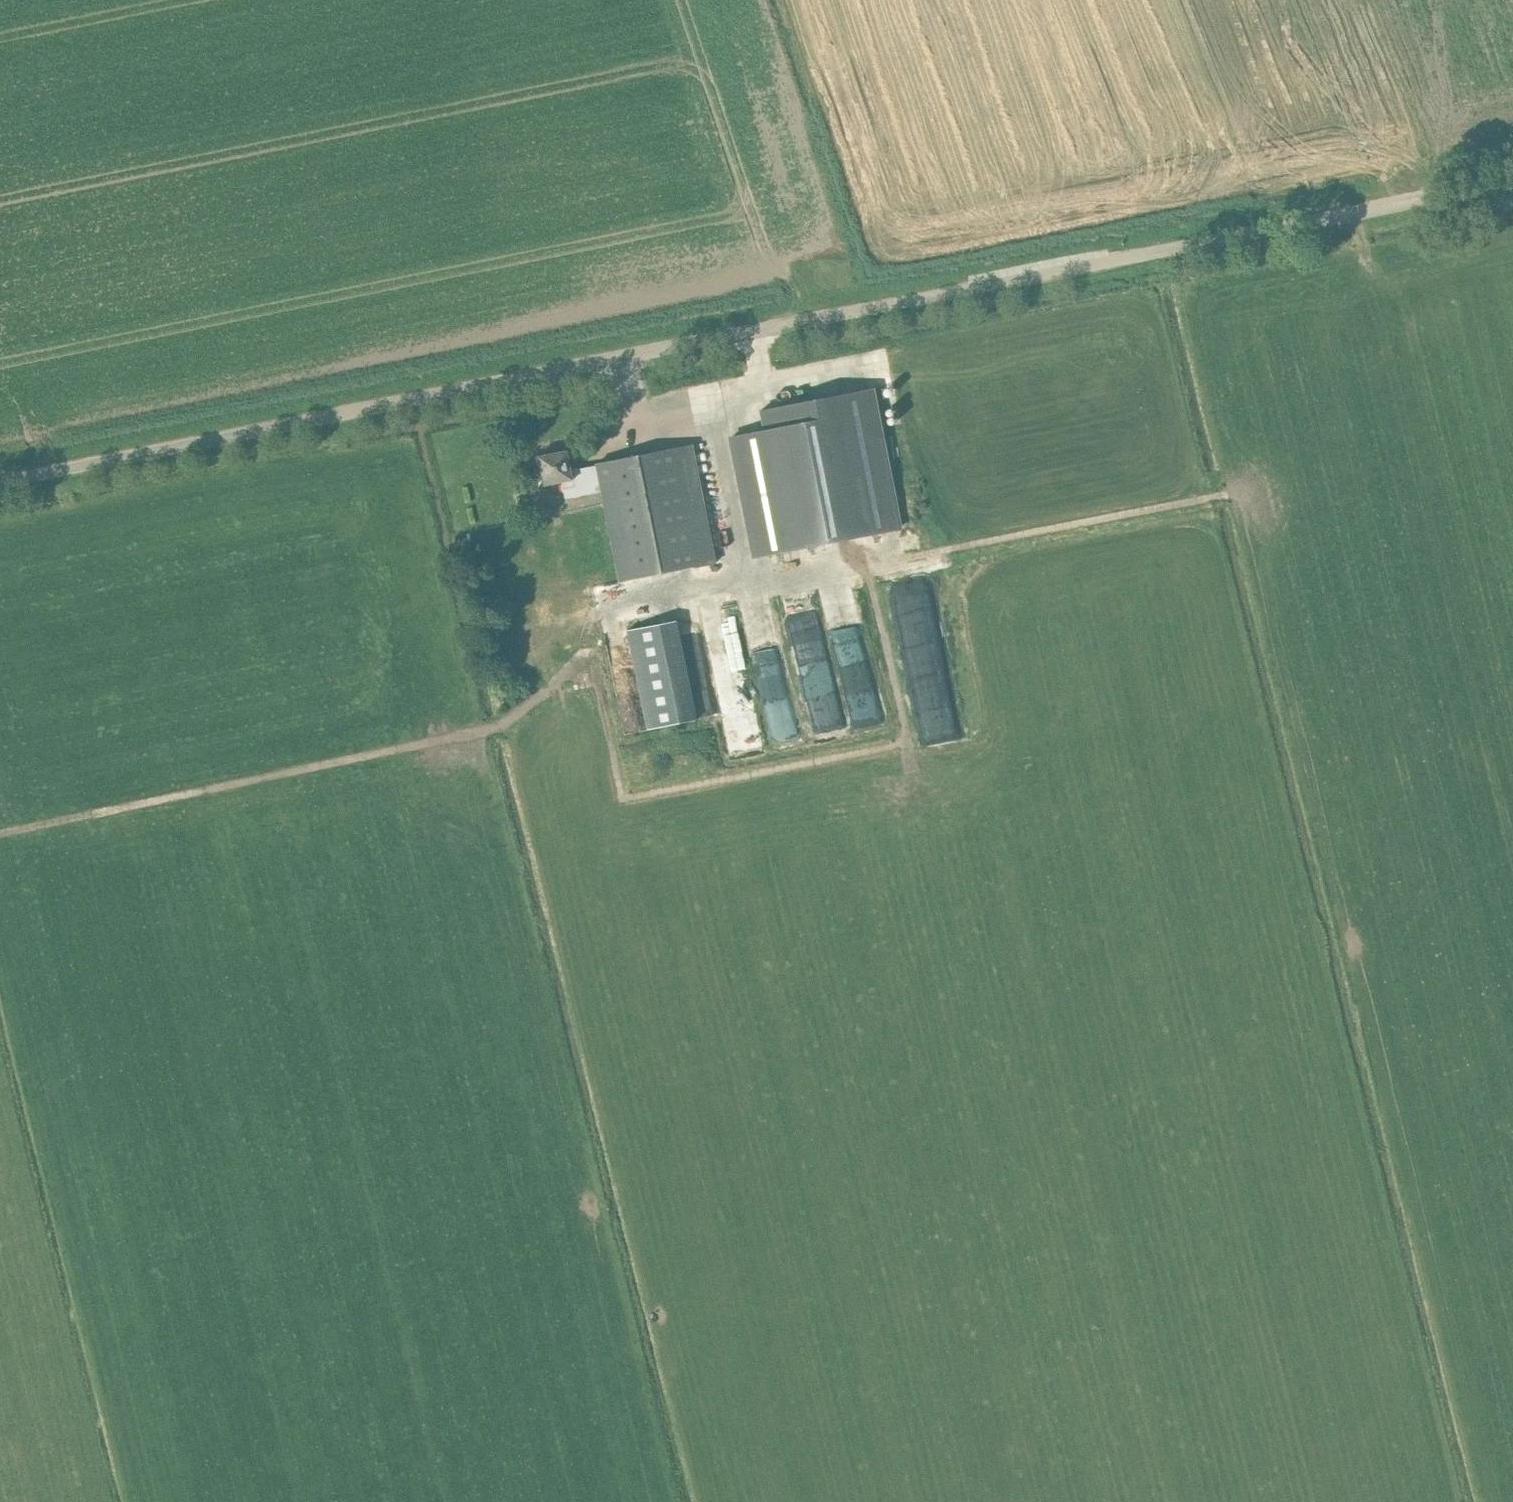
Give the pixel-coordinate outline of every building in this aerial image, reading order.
[(764,431),(731,437),(755,558),(898,529),(871,390),(760,412),(764,431)] [(716,564),(696,465),(692,445),(596,464),(596,465),(581,468),(571,469),(567,450),(538,456),(544,487),(564,483),(567,498),(600,491),(618,583),(716,564)] [(959,734),(932,585),(894,592),(922,741),(959,734)] [(742,685),(727,601),(705,604),(720,688),(742,685)] [(646,730),(696,720),(676,620),(626,630),(646,730)] [(822,634),(792,643),(816,733),(846,725),(822,634)]
